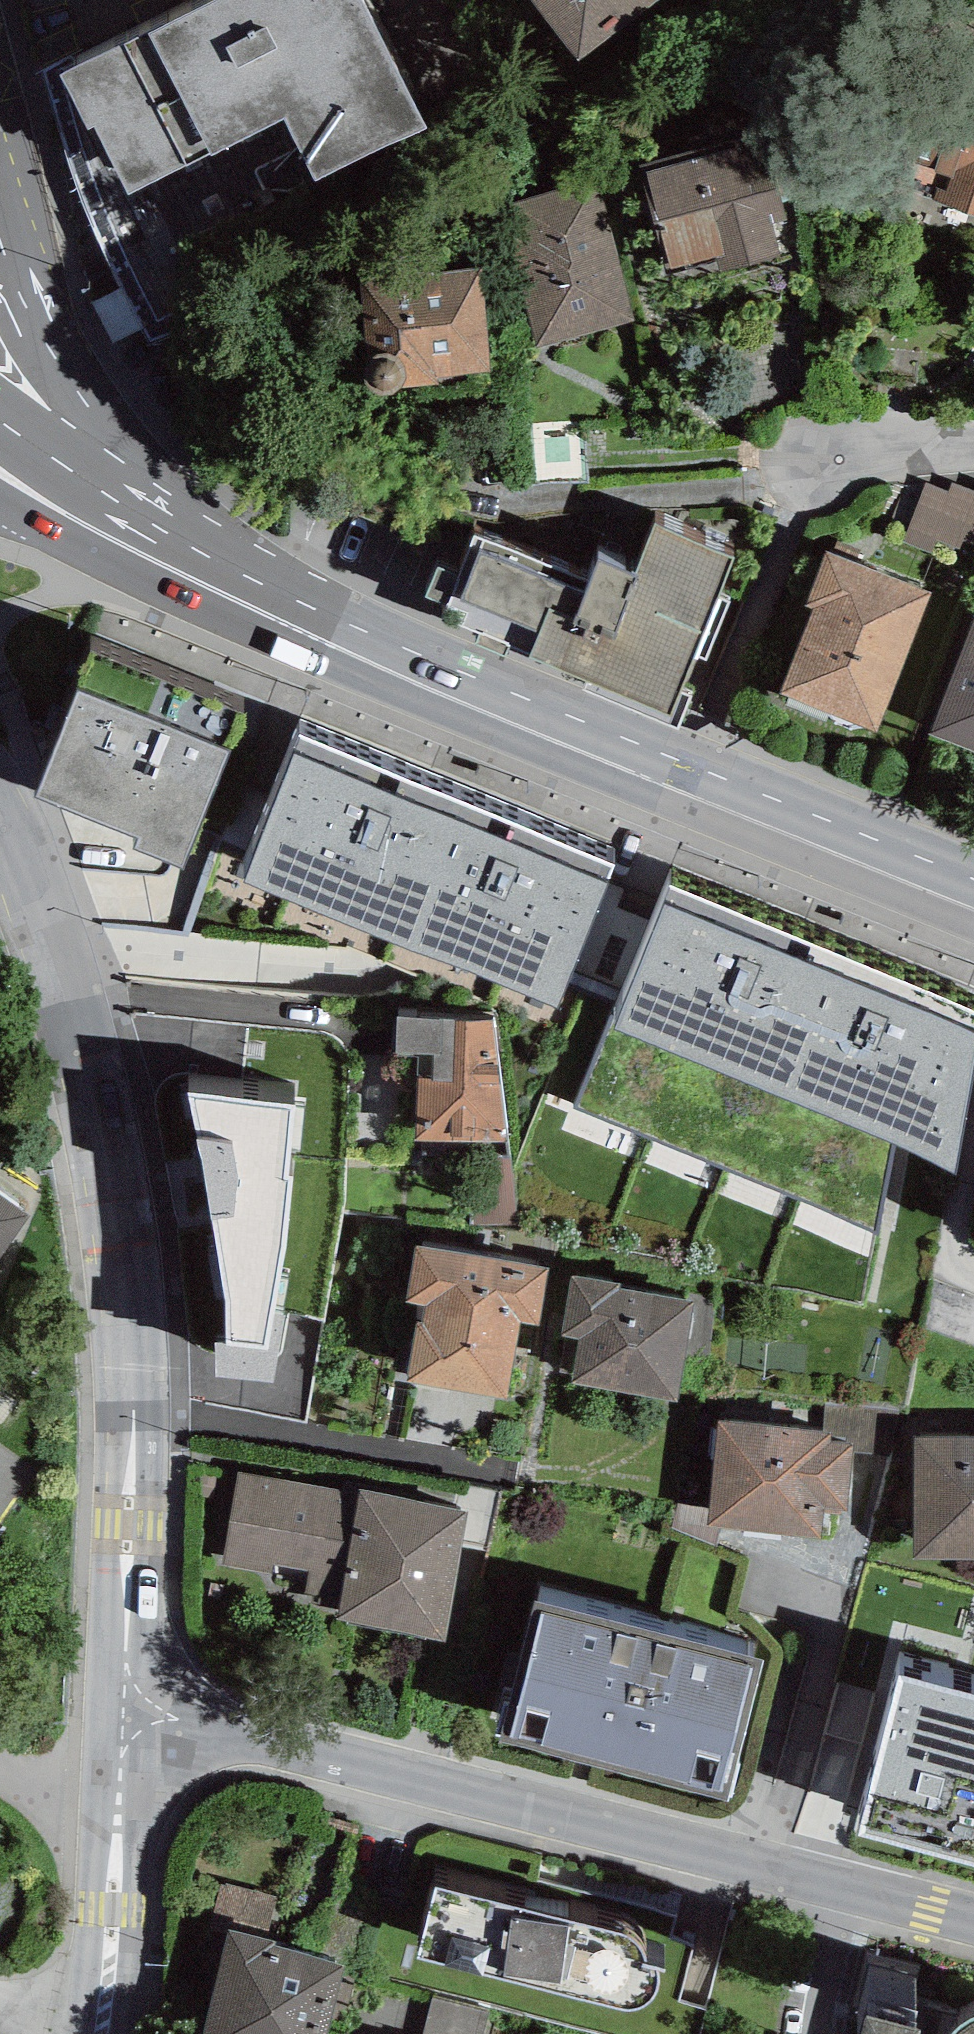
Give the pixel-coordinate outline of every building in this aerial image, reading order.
[(60,76),(87,130),(95,126),(128,194),(210,154),(211,156),(285,120),(316,183),(426,129),(363,0),(215,0),(60,76)] [(578,61),(658,0),(531,0),(578,61)] [(898,51),(861,187),(973,218),(973,71),(898,51)] [(719,272),(782,257),(773,222),(786,219),(765,133),(638,165),(665,271),(716,258),(719,272)] [(498,207),(537,348),(634,321),(594,180),(498,207)] [(481,269),(360,282),(366,372),(363,381),(368,390),(373,395),(379,398),(388,397),(396,394),(401,389),(438,386),(437,378),(490,371),(481,269)] [(902,542),(932,554),(937,541),(960,550),(964,539),(973,543),(973,491),(952,483),(948,492),(924,483),(902,542)] [(735,558),(654,526),(634,575),(598,560),(590,581),(476,535),(451,596),(447,605),(466,613),(461,626),(531,654),(529,657),(671,715),(735,558)] [(780,696),(877,733),(932,592),(826,551),(804,607),(813,610),(780,696)] [(928,735),(973,753),(973,618),(928,735)] [(135,850),(184,869),(244,716),(91,656),(35,797),(139,838),(135,850)] [(302,739),(244,881),(558,1009),(616,867),(302,739)] [(668,885),(575,1110),(878,1235),(892,1146),(956,1174),(973,1067),(973,1010),(668,885)] [(496,1019),(400,1017),(395,1056),(436,1056),(436,1077),(417,1077),(416,1141),(510,1142),(496,1019)] [(293,1107),(188,1094),(226,1304),(226,1345),(269,1351),(293,1107)] [(0,1195),(0,1261),(31,1217),(0,1195)] [(549,1268),(415,1245),(405,1302),(419,1305),(405,1381),(509,1400),(522,1323),(539,1326),(549,1268)] [(570,1384),(679,1403),(698,1302),(621,1288),(621,1283),(572,1274),(561,1337),(578,1340),(570,1384)] [(831,1441),(854,1443),(853,1454),(873,1456),(878,1407),(825,1403),(822,1431),(832,1432),(831,1441)] [(822,1431),(718,1421),(707,1526),(821,1537),(824,1512),(847,1514),(853,1454),(854,1443),(831,1441),(832,1432),(822,1431)] [(913,1438),(913,1560),(973,1560),(973,1438),(913,1438)] [(469,1510),(362,1488),(361,1494),(240,1472),(223,1565),(275,1574),(276,1565),(310,1572),(306,1595),(341,1601),(338,1621),(445,1643),(469,1510)] [(763,1661),(534,1602),(498,1742),(727,1801),(763,1661)] [(849,1644),(800,1827),(847,1840),(895,1657),(849,1644)] [(857,1837),(973,1867),(973,1694),(900,1675),(857,1837)] [(276,1896),(219,1882),(207,1931),(229,1936),(230,1930),(266,1939),(276,1896)] [(628,1936),(436,1886),(416,1958),(629,2011),(642,2009),(650,2002),(657,1993),(659,1981),(658,1970),(644,1966),(643,1953),(638,1942),(628,1936)] [(230,1930),(229,1936),(203,2033),(326,2033),(345,1965),(275,1947),(276,1942),(266,1939),(230,1930)] [(489,2012),(433,1998),(424,2033),(483,2033),(489,2012)] [(866,2017),(862,2033),(920,2033),(921,2030),(866,2017)] [(969,2021),(953,2033),(952,2033),(973,2033),(973,2019),(969,2021)]
